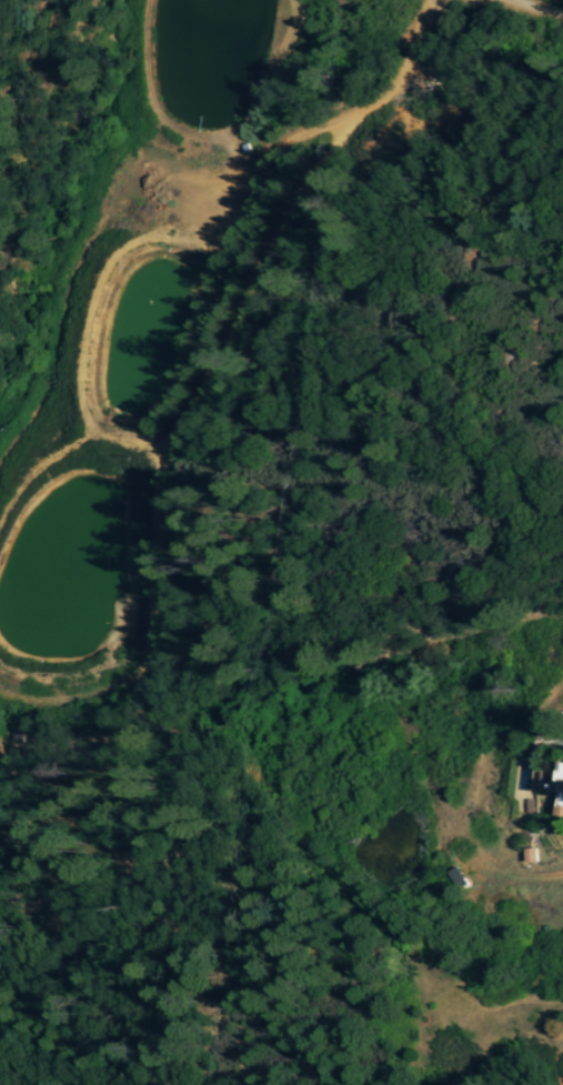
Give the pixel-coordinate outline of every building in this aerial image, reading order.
[(558,795),(554,818),(562,819),(562,809),(562,766),(540,763),(536,792),(558,795)]
